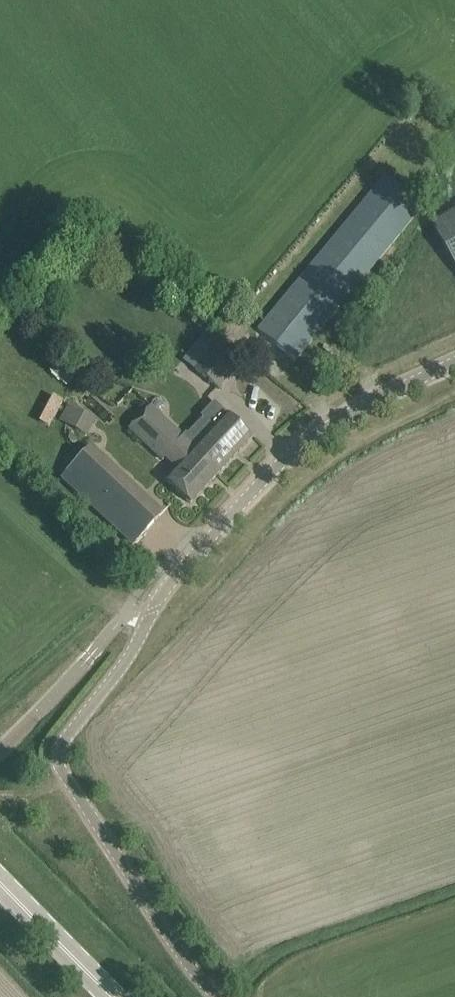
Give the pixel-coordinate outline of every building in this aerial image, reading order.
[(422,207),(386,176),(257,331),(294,361),(422,207)] [(433,227),(454,263),(454,214),(433,227)] [(73,377),(56,363),(50,370),(66,385),(73,377)] [(49,427),(62,402),(53,397),(39,422),(49,427)] [(149,406),(129,429),(162,460),(166,456),(176,466),(173,470),(164,479),(175,490),(190,503),(217,475),(192,452),(189,455),(177,443),(183,437),(149,406)] [(73,407),(63,423),(86,436),(96,419),(73,407)] [(183,437),(177,443),(189,455),(192,452),(217,475),(251,439),(237,425),(226,415),(226,416),(214,429),(198,445),(186,434),(183,437)] [(61,479),(118,532),(132,546),(159,516),(88,450),(61,479)]
